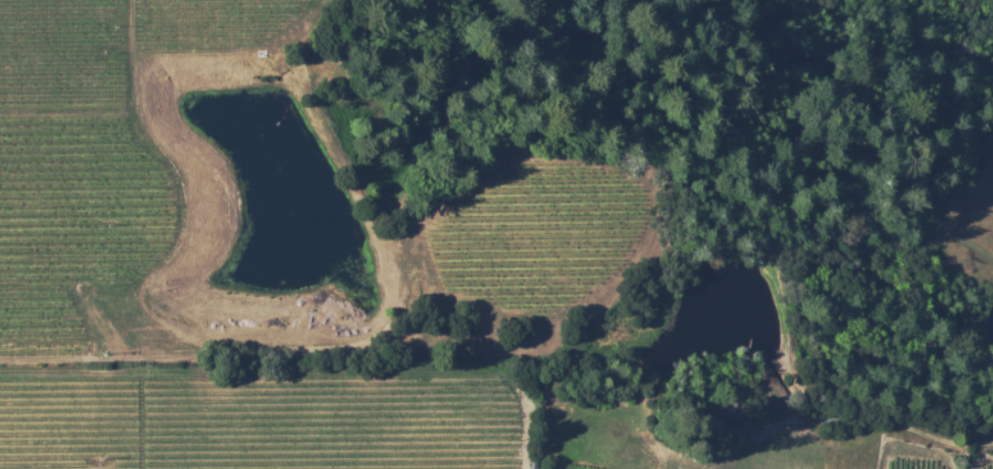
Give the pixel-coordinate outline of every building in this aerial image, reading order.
[(730,426),(722,425),(723,420),(717,419),(719,408),(732,410),(730,426)] [(739,417),(747,417),(746,429),(738,428),(739,417)]
